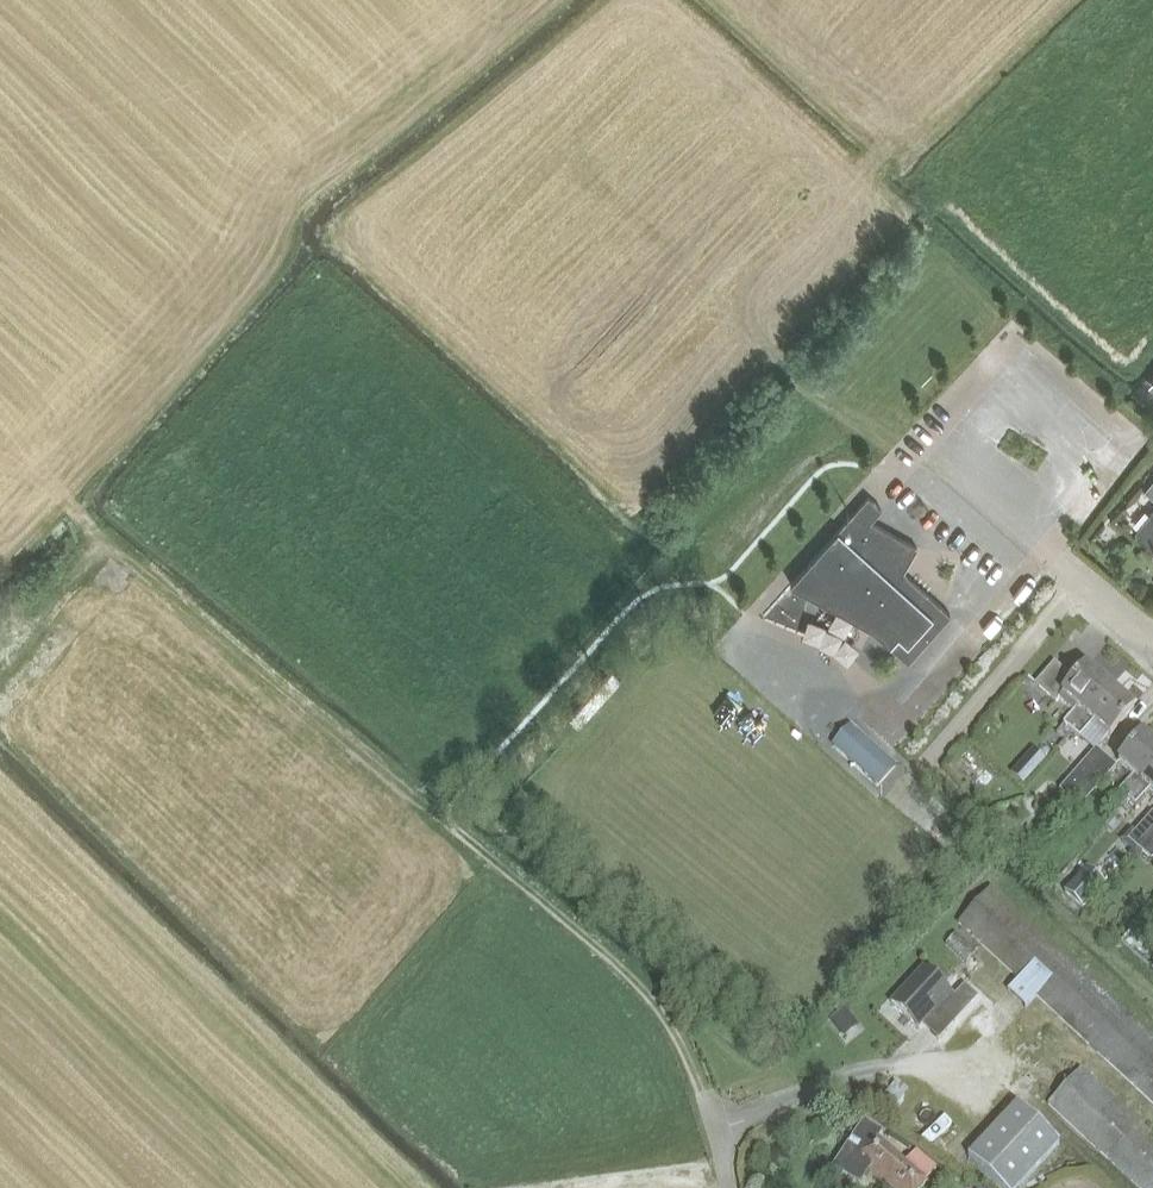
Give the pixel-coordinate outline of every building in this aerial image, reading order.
[(1144,491),(1152,499),(1152,480),(1144,491)] [(868,498),(790,585),(792,586),(809,595),(873,630),(890,646),(908,662),(950,616),(903,574),(917,549),(870,523),(881,510),(868,498)] [(1138,531),(1152,544),(1152,513),(1138,531)] [(1071,731),(1110,686),(1086,666),(1074,679),(1054,662),(1034,684),(1055,702),(1059,698),(1075,711),(1064,724),(1071,731)] [(571,714),(581,722),(623,672),(613,664),(571,714)] [(1109,735),(1134,707),(1110,686),(1071,731),(1079,737),(1081,735),(1093,721),(1107,734),(1109,735)] [(1081,735),(1079,737),(1093,750),(1095,748),(1107,734),(1093,721),(1081,735)] [(878,787),(897,766),(850,724),(831,745),(878,787)] [(973,741),(985,752),(993,743),(981,732),(973,741)] [(1152,769),(1152,743),(1142,733),(1118,761),(1134,775),(1120,791),(1127,798),(1152,769)] [(1069,798),(1106,757),(1095,748),(1059,789),(1069,798)] [(1079,807),(1116,766),(1106,757),(1069,798),(1079,807)] [(1034,772),(1021,761),(1010,773),(1023,785),(1034,772)] [(1127,798),(1135,805),(1149,789),(1152,792),(1152,769),(1127,798)] [(1056,813),(1069,798),(1059,789),(1046,804),(1056,813)] [(1152,834),(1152,813),(1152,812),(1127,839),(1139,850),(1152,834)] [(1152,857),(1152,834),(1139,850),(1151,860),(1152,857)] [(1106,884),(1087,867),(1063,892),(1082,910),(1106,884)] [(990,887),(958,922),(1018,978),(1007,991),(1025,1007),(1036,995),(1152,1104),(1152,1039),(990,887)] [(954,1022),(977,997),(964,986),(954,997),(923,967),(890,1003),(918,1028),(938,1007),(954,1022)] [(845,1008),(829,1020),(837,1030),(853,1018),(845,1008)] [(1080,1069),(1048,1104),(1138,1187),(1152,1187),(1152,1137),(1080,1069)] [(1059,1143),(1017,1104),(968,1156),(1002,1187),(1017,1187),(1059,1143)] [(877,1138),(881,1131),(863,1119),(836,1161),(858,1180),(867,1170),(888,1187),(920,1187),(927,1181),(926,1180),(936,1169),(916,1151),(905,1162),(877,1138)]
